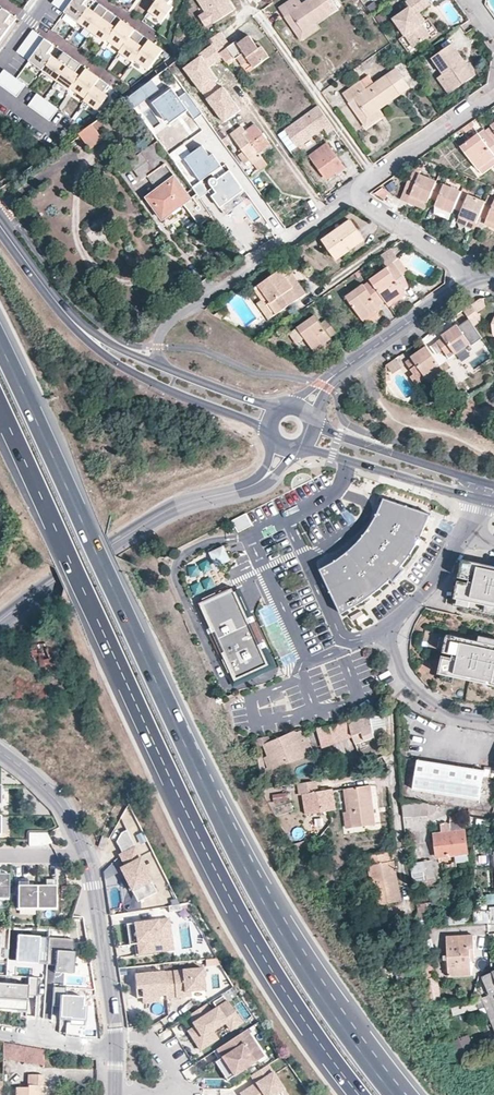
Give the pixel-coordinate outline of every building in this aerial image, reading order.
[(70,5),(63,0),(55,0),(52,4),(64,13),(70,5)] [(78,23),(89,8),(84,5),(87,0),(74,0),(70,5),(64,13),(78,23)] [(149,12),(163,22),(174,7),(169,4),(171,0),(158,0),(149,12)] [(226,0),(197,0),(206,14),(212,23),(213,25),(234,12),(226,0)] [(285,18),(290,14),(304,33),(315,25),(338,9),(332,0),(310,0),(302,5),(299,0),(291,0),(279,9),(285,18)] [(425,8),(435,0),(408,0),(406,2),(409,7),(393,18),(414,46),(437,30),(429,18),(422,10),(425,8)] [(92,33),(108,11),(99,4),(94,12),(89,8),(78,23),(92,33)] [(422,10),(429,18),(432,16),(425,8),(422,10)] [(11,26),(6,22),(12,15),(3,9),(0,13),(0,40),(1,41),(11,26)] [(107,40),(116,28),(111,25),(117,17),(108,11),(92,33),(106,43),(107,40)] [(212,23),(206,14),(199,18),(205,27),(212,23)] [(290,14),(285,18),(301,41),(318,30),(315,25),(304,33),(290,14)] [(121,51),(136,30),(126,24),(124,28),(119,25),(116,28),(107,40),(121,51)] [(45,39),(33,30),(28,38),(40,47),(45,39)] [(144,48),(139,44),(144,37),(136,30),(121,51),(119,53),(133,63),(135,61),(144,48)] [(249,35),(238,43),(236,45),(234,42),(230,45),(220,31),(209,39),(225,62),(233,56),(236,59),(238,58),(245,52),(248,57),(247,57),(255,68),(269,58),(261,47),(259,49),(249,35)] [(40,47),(28,38),(23,45),(35,54),(40,47)] [(43,71),(53,57),(49,53),(54,46),(45,39),(40,47),(35,54),(29,61),(43,71)] [(150,49),(154,44),(149,41),(146,45),(150,49)] [(149,71),(163,51),(154,44),(150,49),(146,45),(144,48),(135,61),(149,71)] [(433,58),(444,73),(456,89),(475,76),(453,44),(433,58)] [(29,61),(35,54),(23,45),(17,53),(29,61)] [(249,73),(255,68),(247,57),(248,57),(245,52),(238,58),(249,73)] [(57,81),(73,59),(64,53),(59,60),(53,57),(43,71),(57,81)] [(201,56),(184,68),(224,122),(241,110),(201,56)] [(81,77),(76,73),(82,66),(73,59),(57,81),(71,91),(81,77)] [(342,93),(348,103),(354,99),(367,117),(379,110),(410,88),(396,68),(365,89),(360,81),(342,93)] [(12,75),(4,70),(0,76),(0,85),(3,88),(12,75)] [(86,99),(100,79),(91,72),(88,77),(83,73),(81,77),(72,89),(86,99)] [(456,89),(444,73),(437,78),(449,94),(456,89)] [(16,79),(12,75),(3,88),(10,93),(19,81),(16,79)] [(97,111),(108,96),(103,93),(108,85),(100,79),(86,99),(84,101),(97,111)] [(152,80),(127,98),(134,108),(159,90),(152,80)] [(17,98),(26,86),(19,81),(10,93),(17,98)] [(173,88),(153,102),(169,125),(189,111),(194,119),(202,114),(187,92),(179,97),(173,88)] [(36,111),(45,99),(44,99),(37,94),(37,95),(28,106),(36,111)] [(43,117),(52,105),(45,99),(36,111),(43,117)] [(354,99),(348,103),(366,128),(383,116),(379,110),(367,117),(354,99)] [(50,122),(59,110),(52,105),(43,117),(50,122)] [(335,131),(318,108),(286,131),(297,147),(323,128),(328,136),(335,131)] [(113,120),(108,113),(99,121),(103,127),(113,120)] [(103,127),(99,121),(85,131),(97,146),(110,136),(103,127)] [(485,129),(493,142),(493,122),(485,129)] [(469,123),(463,128),(465,132),(472,127),(469,123)] [(230,135),(243,151),(238,154),(244,163),(249,160),(252,164),(261,157),(259,153),(269,145),(254,124),(244,132),(240,127),(230,135)] [(478,134),(485,129),(482,126),(475,130),(478,134)] [(485,129),(478,134),(462,147),(474,163),(478,167),(493,156),(489,148),(493,144),(493,142),(485,129)] [(332,152),(326,144),(310,156),(326,178),(336,172),(337,174),(343,169),(332,152)] [(191,199),(152,146),(130,162),(142,179),(148,175),(158,189),(147,197),(164,220),(185,204),(200,225),(213,216),(200,198),(198,194),(191,199)] [(200,150),(187,159),(201,181),(221,166),(212,154),(206,159),(200,150)] [(474,163),(471,166),(478,175),(493,164),(493,156),(478,167),(474,163)] [(435,182),(436,180),(419,173),(420,170),(413,167),(403,191),(427,201),(429,197),(435,182)] [(213,188),(209,191),(223,213),(224,214),(241,202),(237,196),(244,191),(230,171),(218,180),(217,179),(215,178),(212,180),(211,181),(211,182),(211,183),(212,185),(213,188)] [(192,187),(198,194),(200,198),(209,191),(201,181),(192,187)] [(443,186),(435,182),(429,197),(436,200),(434,204),(451,212),(453,207),(460,191),(444,184),(443,186)] [(383,198),(388,191),(382,187),(375,193),(383,198)] [(461,187),(460,191),(453,207),(461,210),(459,215),(476,222),(479,215),(481,211),(485,201),(468,193),(469,190),(461,187)] [(424,208),(427,201),(403,191),(400,198),(424,208)] [(486,197),(485,201),(481,211),(488,214),(486,218),(493,222),(493,200),(486,197)] [(476,222),(459,215),(456,221),(474,228),(476,222)] [(486,218),(484,223),(493,227),(493,222),(486,218)] [(351,223),(322,243),(336,262),(364,242),(351,223)] [(380,257),(387,267),(393,262),(393,261),(397,258),(392,250),(380,257)] [(393,262),(387,267),(369,279),(370,280),(385,301),(386,303),(403,290),(402,288),(408,284),(393,262)] [(290,265),(261,285),(273,303),(268,306),(275,317),(308,294),(299,282),(296,283),(290,275),(293,273),(295,272),(290,265)] [(299,282),(293,273),(290,275),(296,283),(299,282)] [(385,301),(370,280),(364,284),(363,283),(346,296),(362,319),(376,310),(380,307),(378,305),(385,301)] [(261,285),(256,289),(263,300),(259,304),(270,320),(275,317),(268,306),(273,303),(261,285)] [(406,294),(403,290),(386,303),(389,306),(406,294)] [(485,305),(484,297),(480,297),(471,304),(476,311),(485,305)] [(476,311),(471,304),(470,305),(463,310),(467,316),(473,326),(480,321),(480,317),(476,311)] [(226,307),(214,315),(220,319),(229,313),(226,307)] [(378,313),(376,310),(362,319),(364,322),(378,313)] [(313,351),(331,338),(330,336),(336,332),(327,319),(321,323),(315,315),(289,333),(296,343),(304,338),(313,351)] [(467,316),(442,335),(443,337),(430,346),(435,354),(442,349),(445,354),(452,349),(455,354),(480,336),(473,326),(467,316)] [(335,345),(331,338),(313,351),(317,357),(335,345)] [(423,375),(439,365),(426,345),(410,357),(411,358),(406,362),(414,373),(410,376),(416,385),(426,379),(423,375)] [(394,358),(385,364),(391,373),(400,367),(394,358)] [(427,381),(443,371),(439,365),(423,375),(426,379),(427,381)] [(455,421),(460,408),(452,405),(448,417),(455,421)] [(433,515),(387,499),(380,516),(373,527),(366,536),(358,545),(350,552),(338,559),(323,567),(343,612),(365,601),(381,589),(392,580),(393,579),(404,567),(413,555),(423,538),(433,515)] [(254,526),(247,513),(231,522),(238,535),(254,526)] [(366,536),(373,527),(372,528),(370,528),(368,529),(367,530),(365,531),(363,532),(361,534),(359,535),(358,537),(356,539),(355,540),(354,542),(353,544),(352,545),(351,547),(351,549),(350,550),(350,552),(358,545),(366,536)] [(197,566),(202,576),(230,561),(223,547),(207,555),(209,560),(197,566)] [(493,570),(493,567),(463,560),(463,564),(493,570)] [(463,564),(454,606),(493,615),(493,570),(463,564)] [(407,570),(404,567),(393,579),(396,582),(407,570)] [(235,587),(202,601),(236,677),(244,674),(245,676),(255,674),(254,670),(269,663),(235,587)] [(366,613),(357,618),(360,623),(368,618),(366,613)] [(447,635),(444,653),(453,655),(452,659),(443,656),(439,673),(493,685),(493,639),(478,636),(477,642),(447,635)] [(266,703),(280,700),(279,695),(264,698),(266,703)] [(389,712),(376,714),(377,731),(377,733),(376,734),(375,736),(389,731),(389,712)] [(376,714),(346,719),(347,723),(351,736),(350,736),(353,742),(375,736),(376,734),(377,733),(377,731),(376,714)] [(347,723),(327,726),(332,743),(350,736),(351,736),(347,723)] [(327,726),(316,728),(322,746),(332,743),(327,726)] [(295,731),(269,742),(274,768),(312,751),(303,731),(295,733),(295,731)] [(269,738),(255,743),(260,773),(260,774),(265,771),(261,744),(269,742),(269,738)] [(274,768),(269,742),(261,744),(265,771),(274,768)] [(418,759),(413,788),(480,799),(484,770),(418,759)] [(312,781),(297,784),(299,795),(302,794),(306,815),(332,809),(328,789),(313,791),(312,781)] [(370,785),(348,788),(351,811),(346,812),(343,812),(346,828),(375,824),(373,813),(373,808),(370,785)] [(348,788),(343,789),(346,812),(351,811),(348,788)] [(286,793),(273,796),(274,803),(288,800),(286,793)] [(442,833),(434,834),(436,857),(455,855),(456,862),(467,860),(464,830),(450,832),(449,825),(442,825),(442,833)] [(159,893),(139,848),(140,848),(132,830),(126,832),(121,841),(126,853),(124,855),(129,866),(127,867),(137,888),(134,890),(140,902),(159,893)] [(47,832),(30,832),(30,845),(44,845),(51,842),(47,832)] [(391,861),(389,849),(365,854),(373,894),(378,893),(380,904),(397,901),(393,882),(395,882),(391,861)] [(394,860),(391,861),(395,882),(393,882),(397,901),(401,900),(394,860)] [(430,860),(411,865),(414,883),(435,878),(430,860)] [(0,865),(0,898),(9,898),(9,874),(0,874),(0,865)] [(114,866),(102,872),(106,879),(118,872),(114,866)] [(137,888),(127,867),(124,868),(134,890),(137,888)] [(29,879),(18,879),(18,894),(18,908),(37,908),(37,885),(29,885),(29,879)] [(46,885),(37,885),(37,908),(56,908),(56,894),(57,879),(46,879),(46,885)] [(417,889),(420,904),(426,903),(424,888),(417,889)] [(18,908),(18,894),(17,894),(17,910),(37,910),(37,908),(18,908)] [(37,908),(37,910),(58,910),(58,894),(56,894),(56,908),(37,908)] [(426,903),(420,904),(417,905),(420,928),(431,927),(427,903),(426,903)] [(473,911),(473,925),(490,925),(490,923),(493,923),(493,907),(488,907),(487,911),(473,911)] [(174,951),(172,932),(161,933),(160,920),(136,923),(138,944),(139,955),(174,951)] [(138,944),(136,923),(127,924),(130,945),(136,944),(138,944)] [(48,937),(18,936),(16,963),(47,964),(48,937)] [(473,936),(446,937),(449,976),(471,975),(470,962),(470,957),(474,956),(473,936)] [(76,941),(52,941),(52,966),(58,966),(58,973),(76,973),(76,941)] [(205,991),(203,968),(164,971),(166,995),(166,999),(191,997),(191,992),(197,992),(205,991)] [(164,971),(135,975),(137,998),(142,998),(160,996),(166,995),(164,971)] [(483,977),(491,994),(481,998),(491,1023),(493,1029),(493,972),(483,977)] [(0,985),(0,1014),(33,1015),(34,978),(24,978),(23,985),(0,985)] [(89,998),(66,998),(66,1021),(89,1021),(89,998)] [(217,1038),(212,1031),(226,1022),(223,1018),(234,1011),(228,1001),(193,1023),(195,1027),(202,1037),(195,1041),(200,1049),(217,1038)] [(242,1022),(234,1011),(223,1018),(226,1022),(231,1030),(242,1022)] [(202,1037),(195,1027),(188,1031),(195,1041),(202,1037)] [(255,1062),(248,1052),(257,1046),(246,1030),(216,1049),(221,1056),(234,1076),(255,1062)] [(455,1058),(474,1049),(468,1035),(449,1043),(455,1058)] [(44,1050),(3,1042),(2,1058),(43,1065),(44,1050)] [(264,1057),(257,1046),(248,1052),(255,1062),(264,1057)] [(234,1076),(221,1056),(214,1061),(227,1080),(234,1076)] [(268,1065),(254,1073),(259,1081),(256,1083),(240,1093),(242,1094),(287,1094),(268,1065)] [(259,1081),(254,1073),(251,1075),(256,1083),(259,1081)] [(43,1075),(27,1075),(27,1087),(15,1087),(15,1094),(40,1094),(40,1087),(43,1087),(43,1075)]
